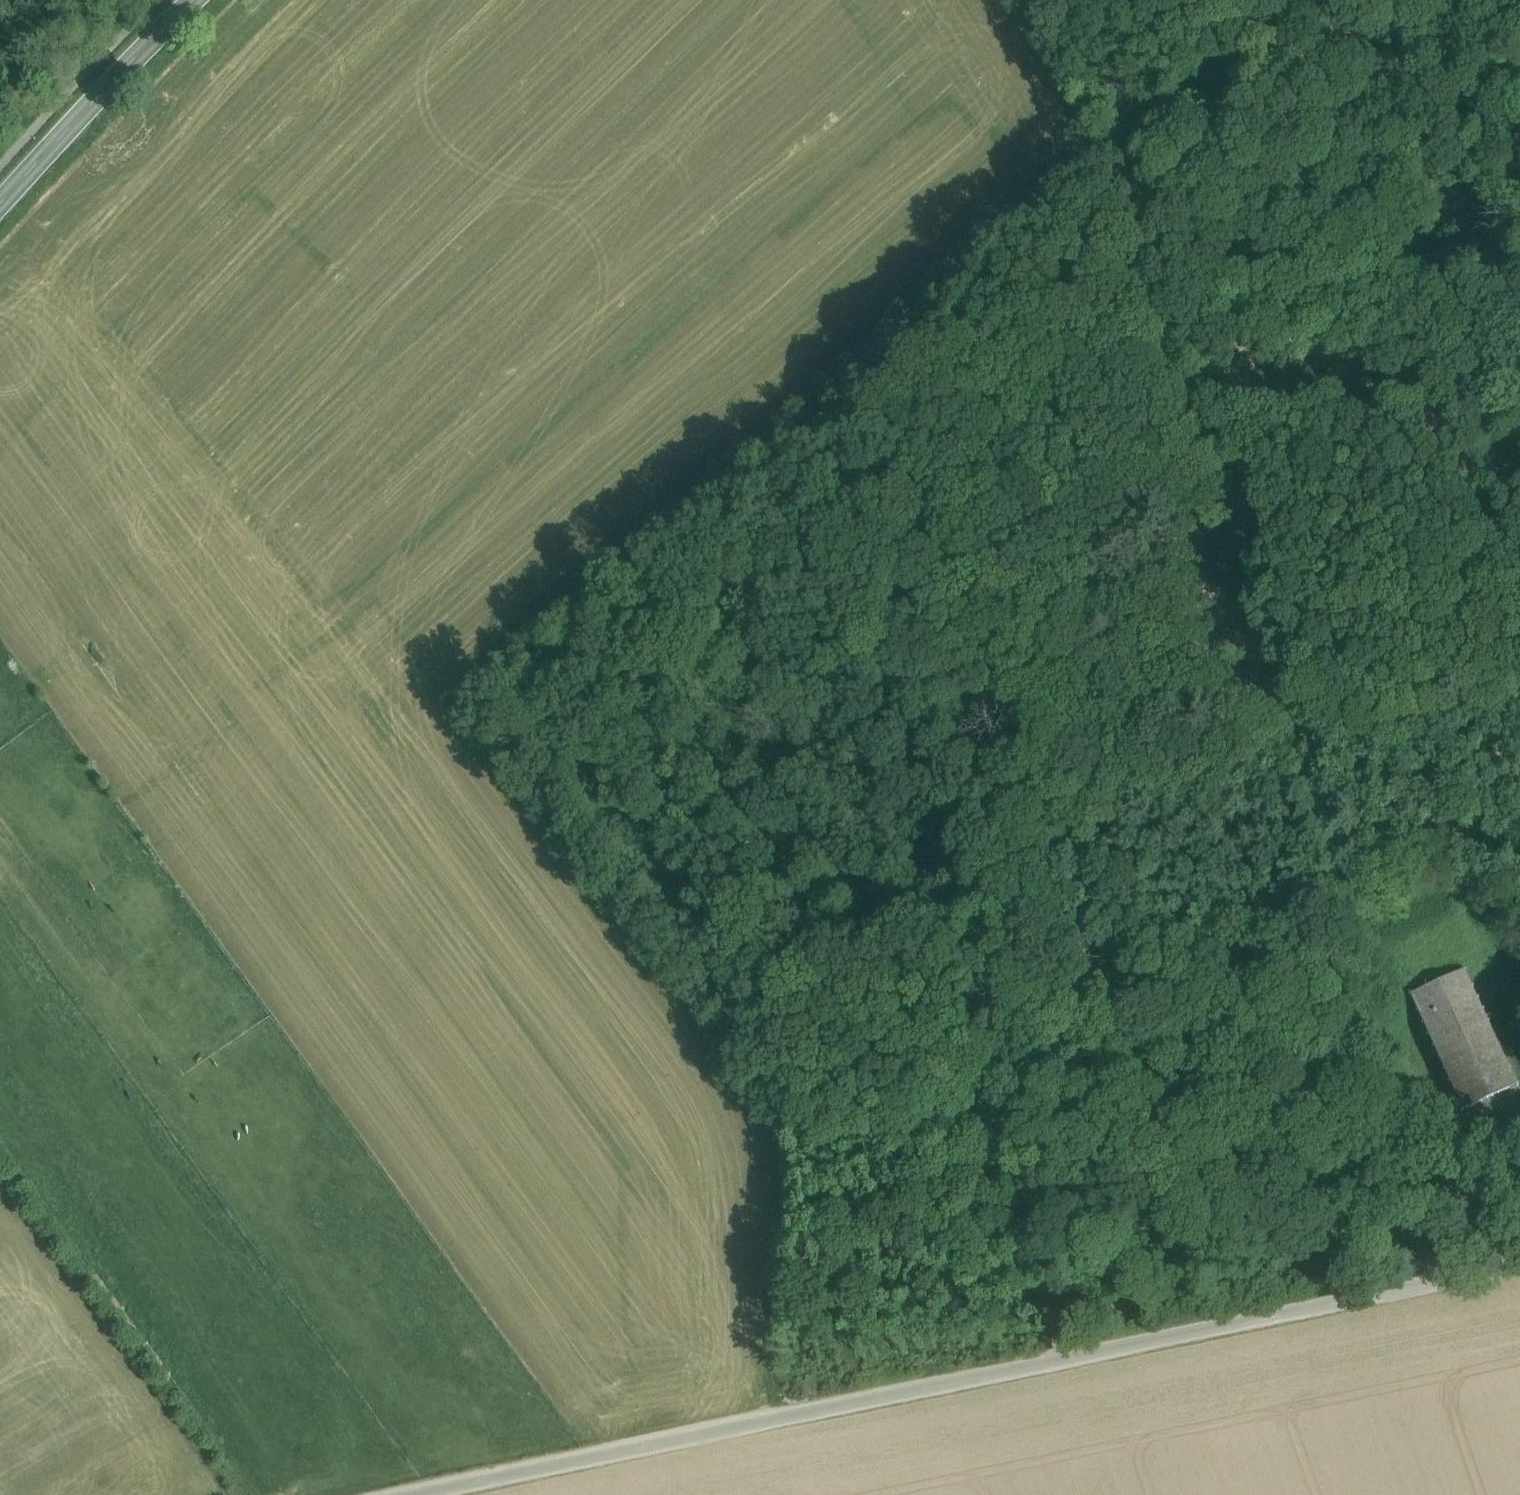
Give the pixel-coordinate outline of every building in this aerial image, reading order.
[(1514,1095),(1459,980),(1412,1002),(1466,1118),(1514,1095)]
